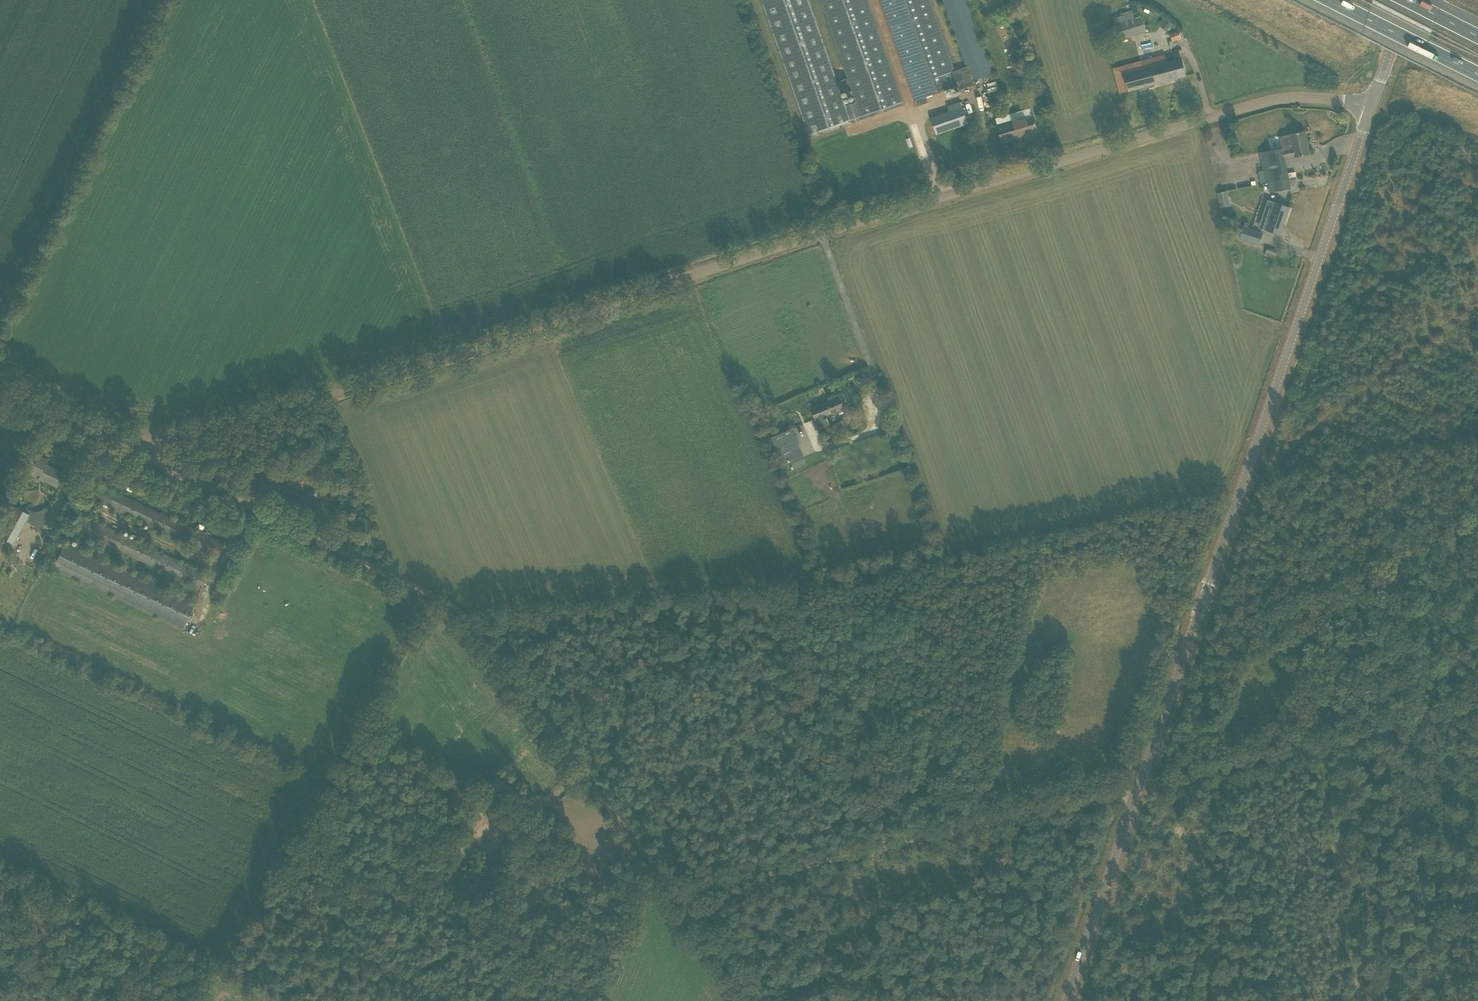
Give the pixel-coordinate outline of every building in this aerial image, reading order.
[(904,104),(868,0),(821,0),(856,102),(845,105),(809,0),(762,0),(810,137),(904,104)] [(916,100),(926,96),(958,85),(960,90),(963,88),(956,70),(954,71),(929,0),(882,0),(916,100)] [(963,88),(974,85),(972,80),(993,73),(989,64),(967,0),(944,0),(967,66),(956,70),(963,88)] [(1122,15),(1114,18),(1120,40),(1146,31),(1141,16),(1134,18),(1133,12),(1122,15)] [(1168,20),(1162,26),(1167,30),(1172,24),(1168,20)] [(1178,30),(1169,34),(1172,40),(1181,37),(1178,30)] [(1165,54),(1113,68),(1120,93),(1186,75),(1182,58),(1167,61),(1165,54)] [(1153,99),(1159,110),(1167,106),(1161,94),(1153,99)] [(931,118),(936,134),(968,123),(961,101),(947,106),(949,112),(931,118)] [(987,128),(990,136),(993,146),(1039,132),(1034,117),(1025,119),(1025,117),(987,128)] [(1261,152),(1266,181),(1289,177),(1284,155),(1294,153),(1295,157),(1310,154),(1305,130),(1290,133),(1290,135),(1283,136),(1281,140),(1283,147),(1261,152)] [(1289,177),(1274,180),(1276,190),(1291,187),(1289,177)] [(1265,229),(1271,231),(1280,234),(1289,207),(1280,204),(1274,202),(1265,229)] [(1241,238),(1259,245),(1263,233),(1245,226),(1241,238)] [(839,397),(811,408),(813,414),(820,430),(840,421),(836,413),(845,410),(844,408),(839,397)] [(769,415),(762,418),(764,424),(771,421),(769,415)] [(889,421),(881,424),(884,433),(893,430),(889,421)] [(769,439),(778,460),(788,456),(792,464),(804,458),(791,429),(769,439)] [(32,452),(23,471),(30,474),(37,477),(56,486),(63,472),(45,464),(47,459),(32,452)] [(217,557),(219,553),(223,543),(94,482),(88,496),(217,557)] [(30,515),(6,502),(0,512),(0,551),(5,553),(11,543),(14,544),(30,515)] [(80,515),(74,529),(202,589),(209,575),(80,515)] [(195,603),(65,542),(53,569),(183,630),(195,603)] [(528,803),(522,812),(531,818),(537,809),(528,803)] [(541,817),(537,824),(553,832),(557,825),(541,817)]
